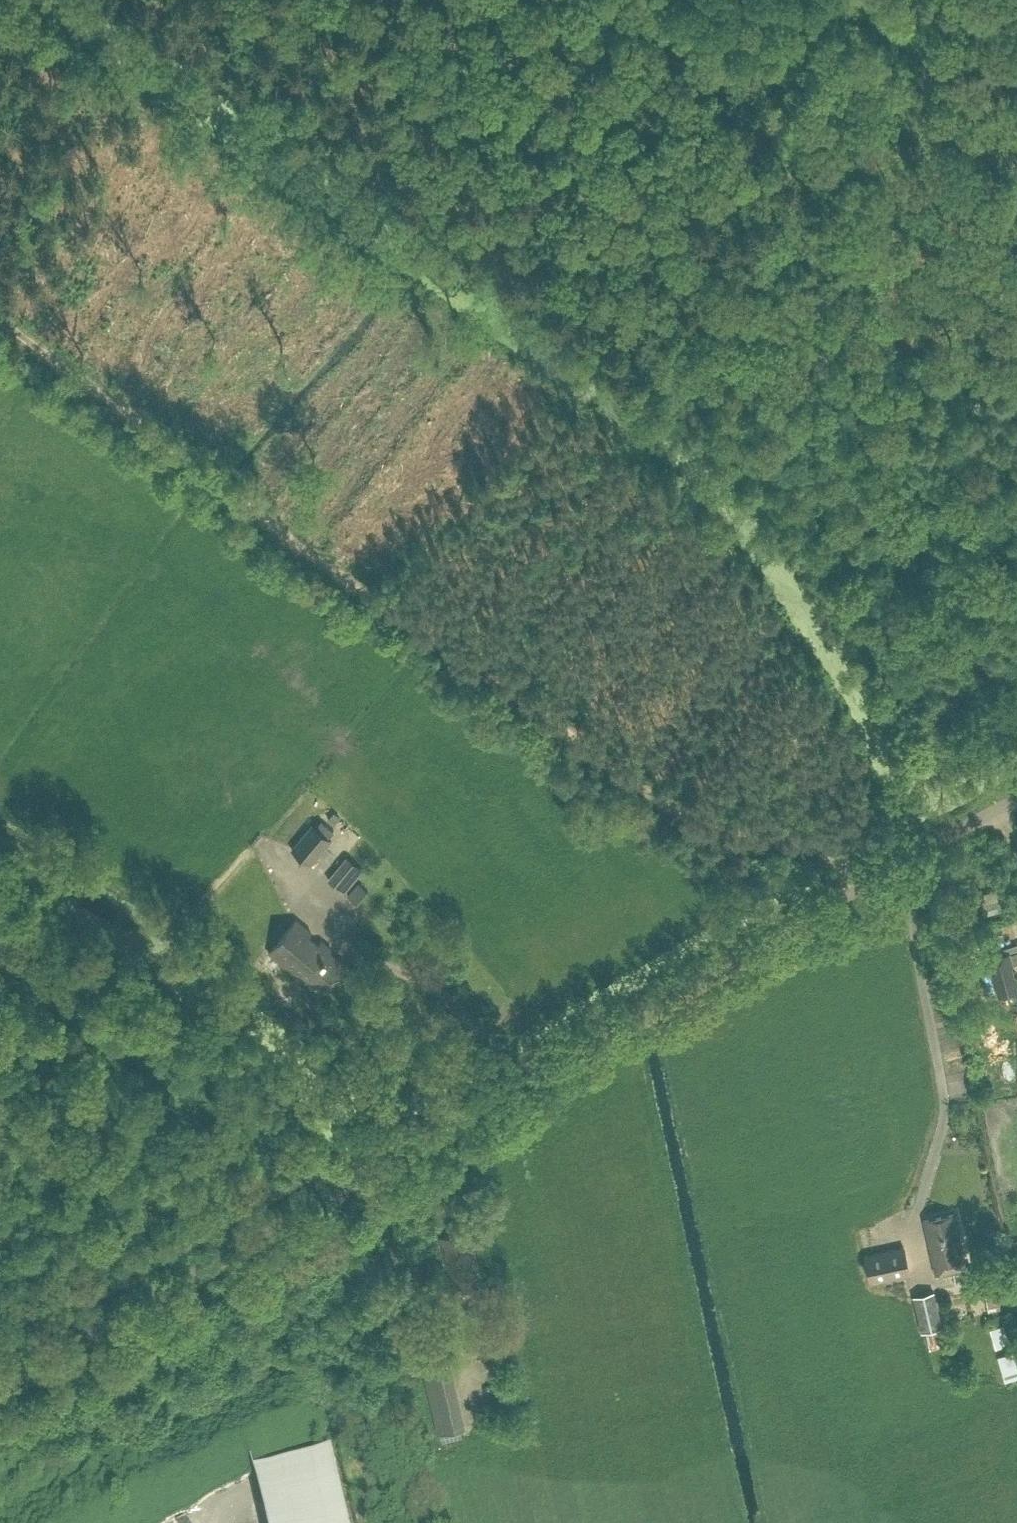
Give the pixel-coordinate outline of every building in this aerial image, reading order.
[(333,838),(312,821),(291,846),(311,863),(333,838)] [(345,855),(327,878),(343,890),(361,868),(345,855)] [(357,901),(359,899),(367,888),(358,881),(347,894),(357,901)] [(322,939),(318,943),(307,934),(311,930),(296,918),(269,952),(298,975),(299,973),(322,992),(346,963),(329,950),(332,947),(322,939)] [(1016,987),(1016,976),(1010,951),(987,958),(998,993),(1016,987)] [(964,1265),(953,1211),(923,1218),(934,1271),(964,1265)] [(484,1285),(470,1228),(438,1235),(452,1293),(484,1285)] [(863,1254),(870,1282),(910,1273),(904,1245),(863,1254)] [(975,1263),(965,1265),(968,1280),(978,1278),(975,1263)] [(983,1277),(989,1309),(991,1309),(992,1315),(1004,1313),(997,1274),(983,1277)] [(920,1330),(939,1326),(942,1325),(933,1290),(912,1294),(920,1330)] [(1011,1344),(995,1348),(1003,1380),(1016,1377),(1016,1361),(1013,1344),(1011,1344)] [(460,1426),(453,1392),(445,1356),(421,1361),(437,1431),(460,1426)] [(331,1461),(250,1476),(259,1522),(343,1522),(331,1461)]
